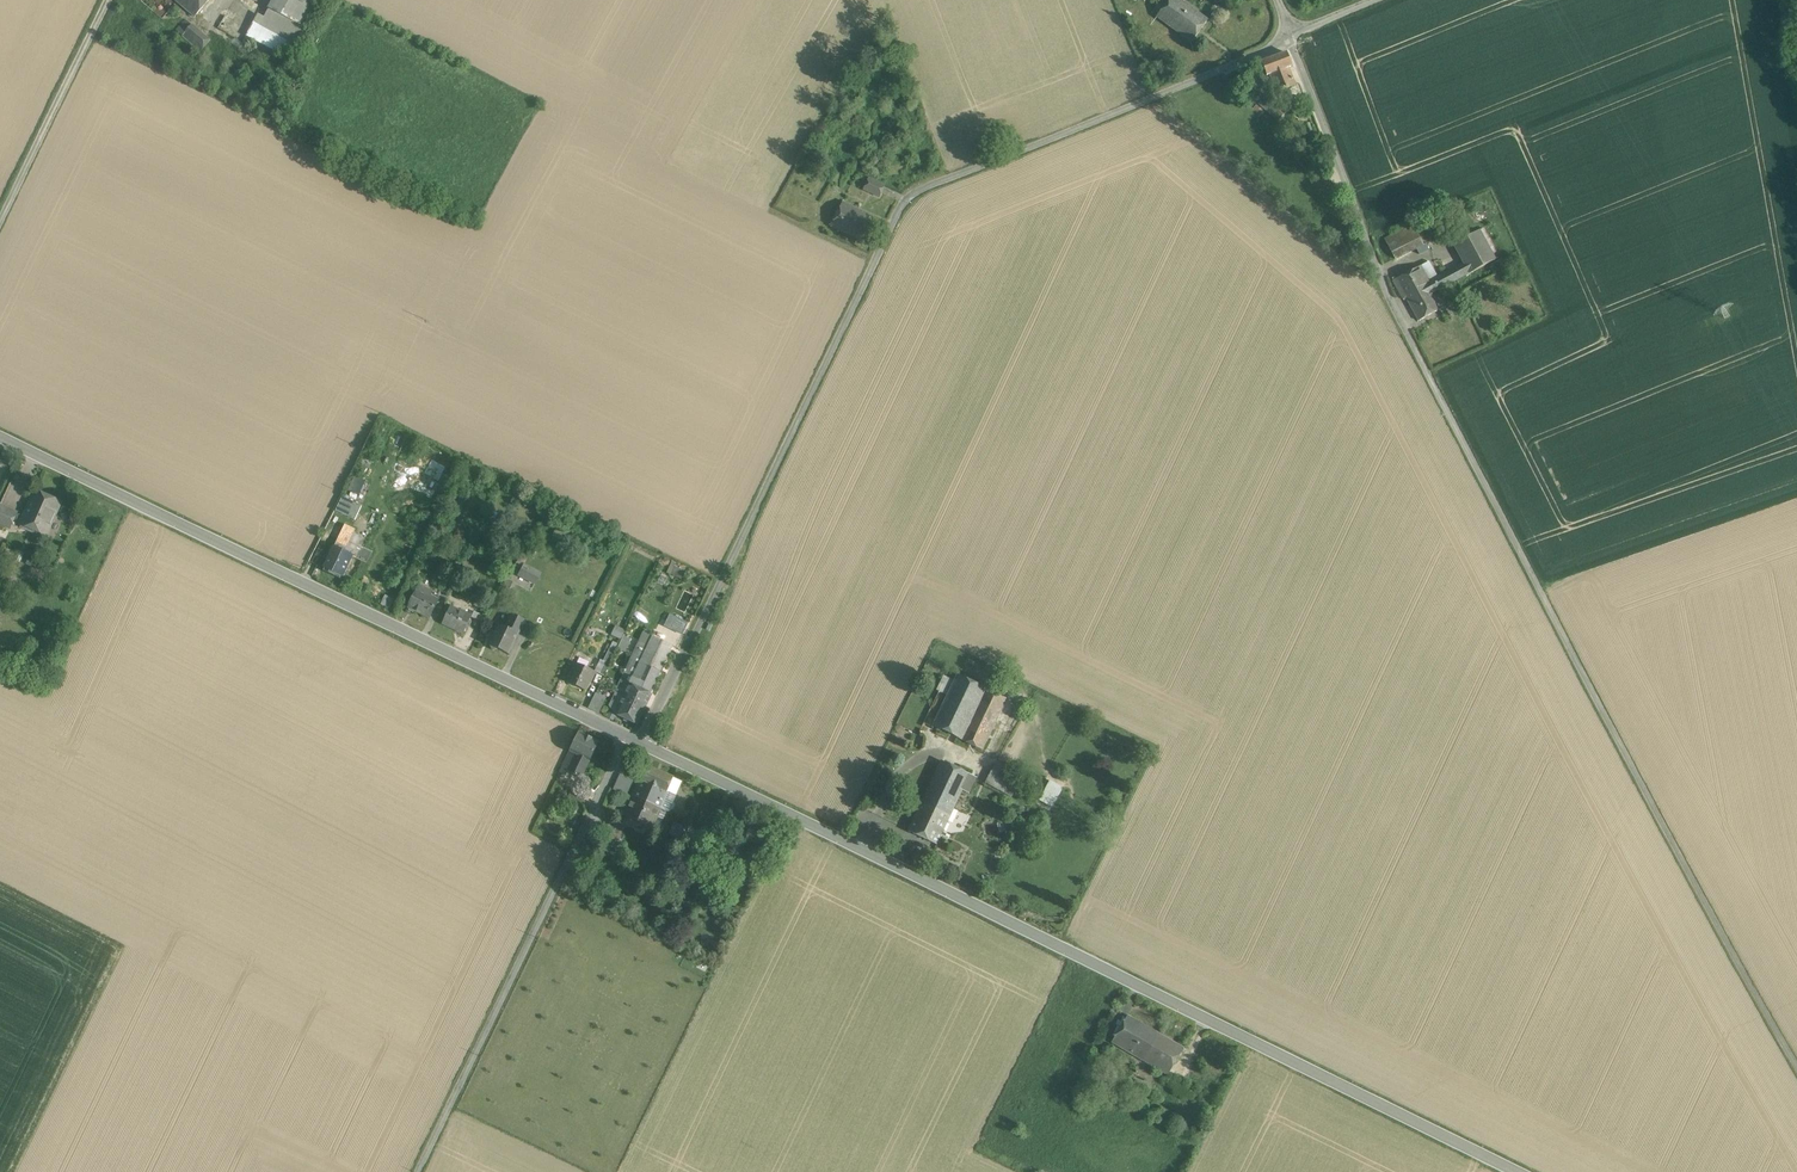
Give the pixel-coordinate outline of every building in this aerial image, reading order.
[(195,17),(210,0),(175,0),(195,17)] [(297,0),(272,0),(264,16),(259,25),(297,45),(321,0),(307,0),(304,4),(297,0)] [(1181,0),(1169,0),(1163,8),(1157,16),(1156,17),(1174,30),(1191,7),(1181,0)] [(1158,4),(1151,12),(1157,16),(1163,8),(1158,4)] [(1208,20),(1191,7),(1174,30),(1191,42),(1208,20)] [(297,45),(259,25),(264,16),(258,13),(246,36),(290,59),(297,45)] [(186,19),(177,30),(182,35),(191,24),(186,19)] [(210,41),(191,24),(182,35),(201,52),(210,41)] [(1270,75),(1289,66),(1291,65),(1286,53),(1262,63),(1267,76),(1270,75)] [(1176,77),(1171,64),(1164,66),(1170,80),(1176,77)] [(1289,66),(1270,75),(1277,92),(1296,84),(1289,66)] [(1268,105),(1259,98),(1256,102),(1265,109),(1268,105)] [(1284,114),(1270,102),(1268,105),(1265,109),(1278,120),(1284,114)] [(884,185),(868,177),(862,190),(879,197),(884,185)] [(871,217),(843,203),(831,226),(860,240),(871,217)] [(1423,244),(1413,225),(1379,243),(1390,262),(1417,247),(1423,244)] [(1483,228),(1478,230),(1492,255),(1496,252),(1483,228)] [(1478,230),(1455,244),(1465,262),(1470,272),(1494,259),(1492,255),(1478,230)] [(1423,244),(1417,247),(1421,254),(1431,249),(1427,242),(1423,244)] [(1430,261),(1420,267),(1429,282),(1439,276),(1430,261)] [(1439,276),(1429,282),(1434,292),(1470,272),(1465,262),(1439,276)] [(1420,267),(1394,281),(1404,298),(1406,297),(1409,302),(1421,296),(1423,299),(1432,294),(1434,292),(1429,282),(1420,267)] [(1423,299),(1421,296),(1409,302),(1419,320),(1440,309),(1439,306),(1434,297),(1432,294),(1423,299)] [(1445,303),(1439,294),(1434,297),(1439,306),(1445,303)] [(349,491),(360,495),(365,478),(354,475),(349,491)] [(61,502),(35,491),(21,523),(46,534),(61,502)] [(342,496),(336,510),(356,519),(362,505),(342,496)] [(0,506),(0,507),(0,523),(11,527),(17,513),(0,506)] [(353,529),(345,525),(339,537),(347,541),(353,529)] [(339,537),(334,548),(342,552),(347,541),(339,537)] [(358,557),(367,562),(373,550),(364,546),(358,557)] [(333,548),(324,566),(342,575),(351,556),(342,552),(334,548),(333,548)] [(19,550),(14,560),(20,563),(24,553),(19,550)] [(464,562),(459,559),(454,569),(459,572),(464,562)] [(522,562),(515,583),(535,590),(542,569),(522,562)] [(558,575),(550,589),(559,595),(567,581),(558,575)] [(507,580),(500,594),(508,598),(515,584),(507,580)] [(432,593),(419,587),(409,607),(429,617),(437,600),(430,597),(432,593)] [(386,594),(381,603),(390,608),(395,599),(386,594)] [(458,614),(449,610),(442,623),(463,633),(471,617),(459,611),(458,614)] [(664,626),(684,634),(689,621),(669,613),(664,626)] [(504,627),(499,624),(489,645),(491,646),(493,650),(498,649),(508,654),(523,621),(510,615),(504,627)] [(618,627),(614,636),(621,639),(625,630),(618,627)] [(641,641),(637,649),(645,653),(653,636),(645,633),(641,641)] [(622,642),(637,649),(641,641),(626,634),(622,642)] [(672,646),(653,636),(645,653),(665,662),(672,646)] [(613,641),(609,649),(615,652),(619,644),(613,641)] [(615,652),(609,649),(604,661),(610,664),(615,652)] [(637,649),(622,681),(630,684),(645,653),(637,649)] [(624,696),(646,707),(652,694),(650,693),(665,662),(645,653),(630,684),(624,696)] [(605,674),(610,664),(604,661),(601,660),(596,670),(605,674)] [(595,672),(577,663),(568,682),(585,690),(589,682),(590,682),(595,672)] [(1006,698),(957,675),(954,681),(948,695),(933,726),(982,749),(1006,698)] [(948,695),(954,681),(944,676),(937,690),(948,695)] [(630,684),(622,681),(621,684),(622,684),(623,686),(619,694),(624,696),(630,684)] [(600,711),(606,697),(595,692),(589,706),(600,711)] [(646,707),(624,696),(616,714),(637,725),(646,707)] [(599,743),(579,734),(570,753),(590,762),(599,743)] [(590,762),(570,753),(560,773),(567,777),(569,774),(581,780),(590,762)] [(976,777),(941,761),(922,802),(950,815),(962,790),(969,793),(976,777)] [(996,762),(985,783),(991,786),(997,773),(1004,777),(1008,769),(1003,766),(996,762)] [(1005,763),(1003,766),(1008,769),(1014,772),(1016,768),(1005,763)] [(675,781),(645,767),(638,781),(644,784),(636,800),(662,811),(675,781)] [(1014,772),(1008,769),(1004,777),(997,773),(991,786),(1003,793),(1007,785),(1014,772)] [(621,775),(615,789),(627,794),(633,781),(621,775)] [(1050,780),(1039,801),(1052,808),(1063,788),(1050,780)] [(1007,785),(1003,793),(1011,797),(1015,790),(1007,785)] [(587,799),(573,791),(569,798),(583,806),(587,799)] [(662,811),(636,800),(628,819),(654,831),(662,811)] [(950,815),(922,802),(908,831),(937,844),(950,815)] [(627,830),(613,824),(608,837),(622,842),(627,830)] [(1184,1048),(1127,1015),(1112,1042),(1168,1075),(1184,1048)]
